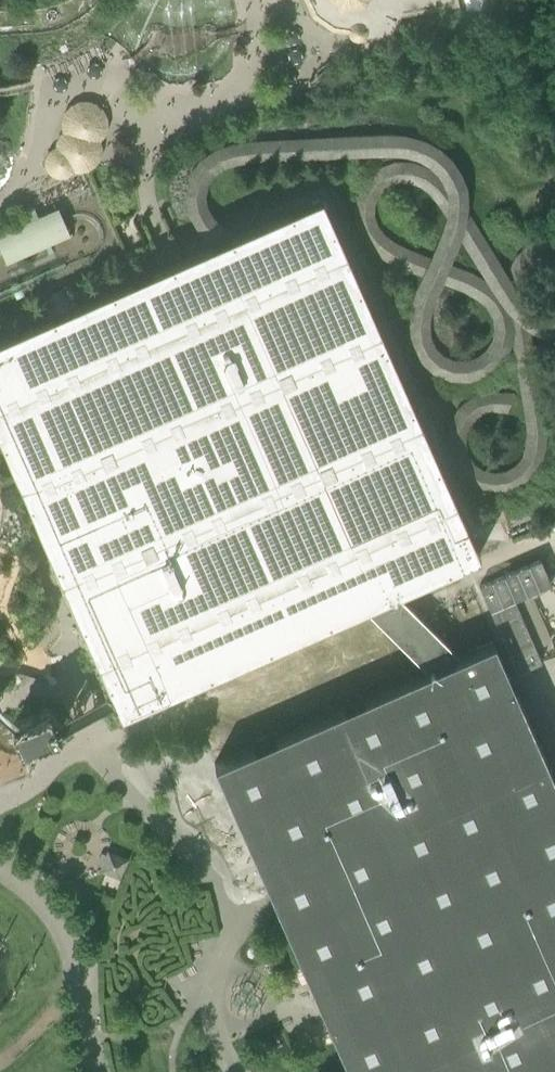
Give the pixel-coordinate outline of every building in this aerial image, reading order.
[(314,16),(334,29),(349,31),(350,32),(352,32),(352,27),(350,27),(350,25),(351,23),(352,22),(354,21),(355,20),(357,20),(359,20),(361,20),(362,20),(364,21),(366,22),(367,23),(368,25),(368,26),(369,28),(369,30),(372,29),(372,28),(372,26),(372,24),(373,22),(374,21),(375,19),(376,18),(378,17),(380,16),(382,16),(383,16),(385,16),(387,17),(385,15),(384,14),(382,12),(381,11),(380,9),(380,7),(380,5),(380,3),(381,1),(381,0),(307,0),(314,16)] [(372,29),(369,30),(369,28),(368,26),(368,25),(367,23),(366,22),(364,21),(362,20),(361,20),(359,20),(357,20),(355,20),(354,21),(352,22),(351,23),(350,25),(350,27),(352,27),(352,32),(350,32),(350,34),(351,35),(352,37),(354,38),(355,39),(357,39),(359,39),(361,39),(362,39),(364,38),(366,37),(377,36),(378,37),(380,37),(382,38),(384,38),(386,37),(387,37),(391,34),(392,33),(393,31),(394,29),(394,27),(394,25),(393,24),(398,17),(399,16),(401,15),(403,14),(460,3),(459,0),(381,0),(381,1),(380,3),(380,5),(380,7),(380,9),(381,11),(382,12),(384,14),(385,15),(387,17),(385,16),(383,16),(382,16),(380,16),(378,17),(376,18),(375,19),(374,21),(373,22),(372,24),(372,26),(372,28),(372,29)] [(51,173),(55,175),(59,176),(67,175),(73,169),(84,168),(93,166),(100,159),(102,154),(104,147),(102,139),(107,134),(109,124),(107,114),(100,105),(94,101),(83,100),(74,102),(67,109),(63,117),(62,129),(63,131),(59,136),(56,145),(56,147),(52,148),(48,154),(46,161),(47,168),(51,173)] [(464,180),(440,143),(396,130),(227,140),(191,163),(183,191),(183,198),(191,200),(202,200),(209,176),(234,160),(403,151),(418,175),(418,174),(441,210),(415,305),(415,308),(435,307),(456,229),(486,275),(510,281),(510,275),(466,206),(464,180)] [(525,709),(507,670),(494,639),(460,654),(396,591),(460,563),(469,559),(480,554),(322,195),(221,239),(187,254),(172,260),(157,266),(136,276),(45,317),(0,337),(0,438),(5,449),(34,516),(40,529),(50,552),(57,566),(76,611),(85,631),(117,704),(121,713),(143,703),(307,630),(319,625),(346,613),(363,605),(408,649),(428,668),(353,702),(273,737),(214,763),(273,895),(276,903),(279,910),(280,913),(302,962),(338,1042),(351,1071),(554,1071),(554,778),(551,768),(525,709)] [(0,231),(0,243),(2,247),(7,261),(44,246),(48,244),(53,243),(72,235),(66,221),(61,207),(35,217),(0,231)] [(479,585),(513,667),(515,671),(522,668),(522,667),(540,660),(533,643),(515,598),(532,591),(535,589),(539,588),(550,583),(541,559),(479,585)] [(554,644),(554,587),(535,595),(554,644)] [(49,725),(45,716),(28,722),(11,729),(20,752),(54,739),(51,731),(49,725)] [(100,871),(102,872),(121,879),(130,857),(111,850),(109,849),(100,871)]
